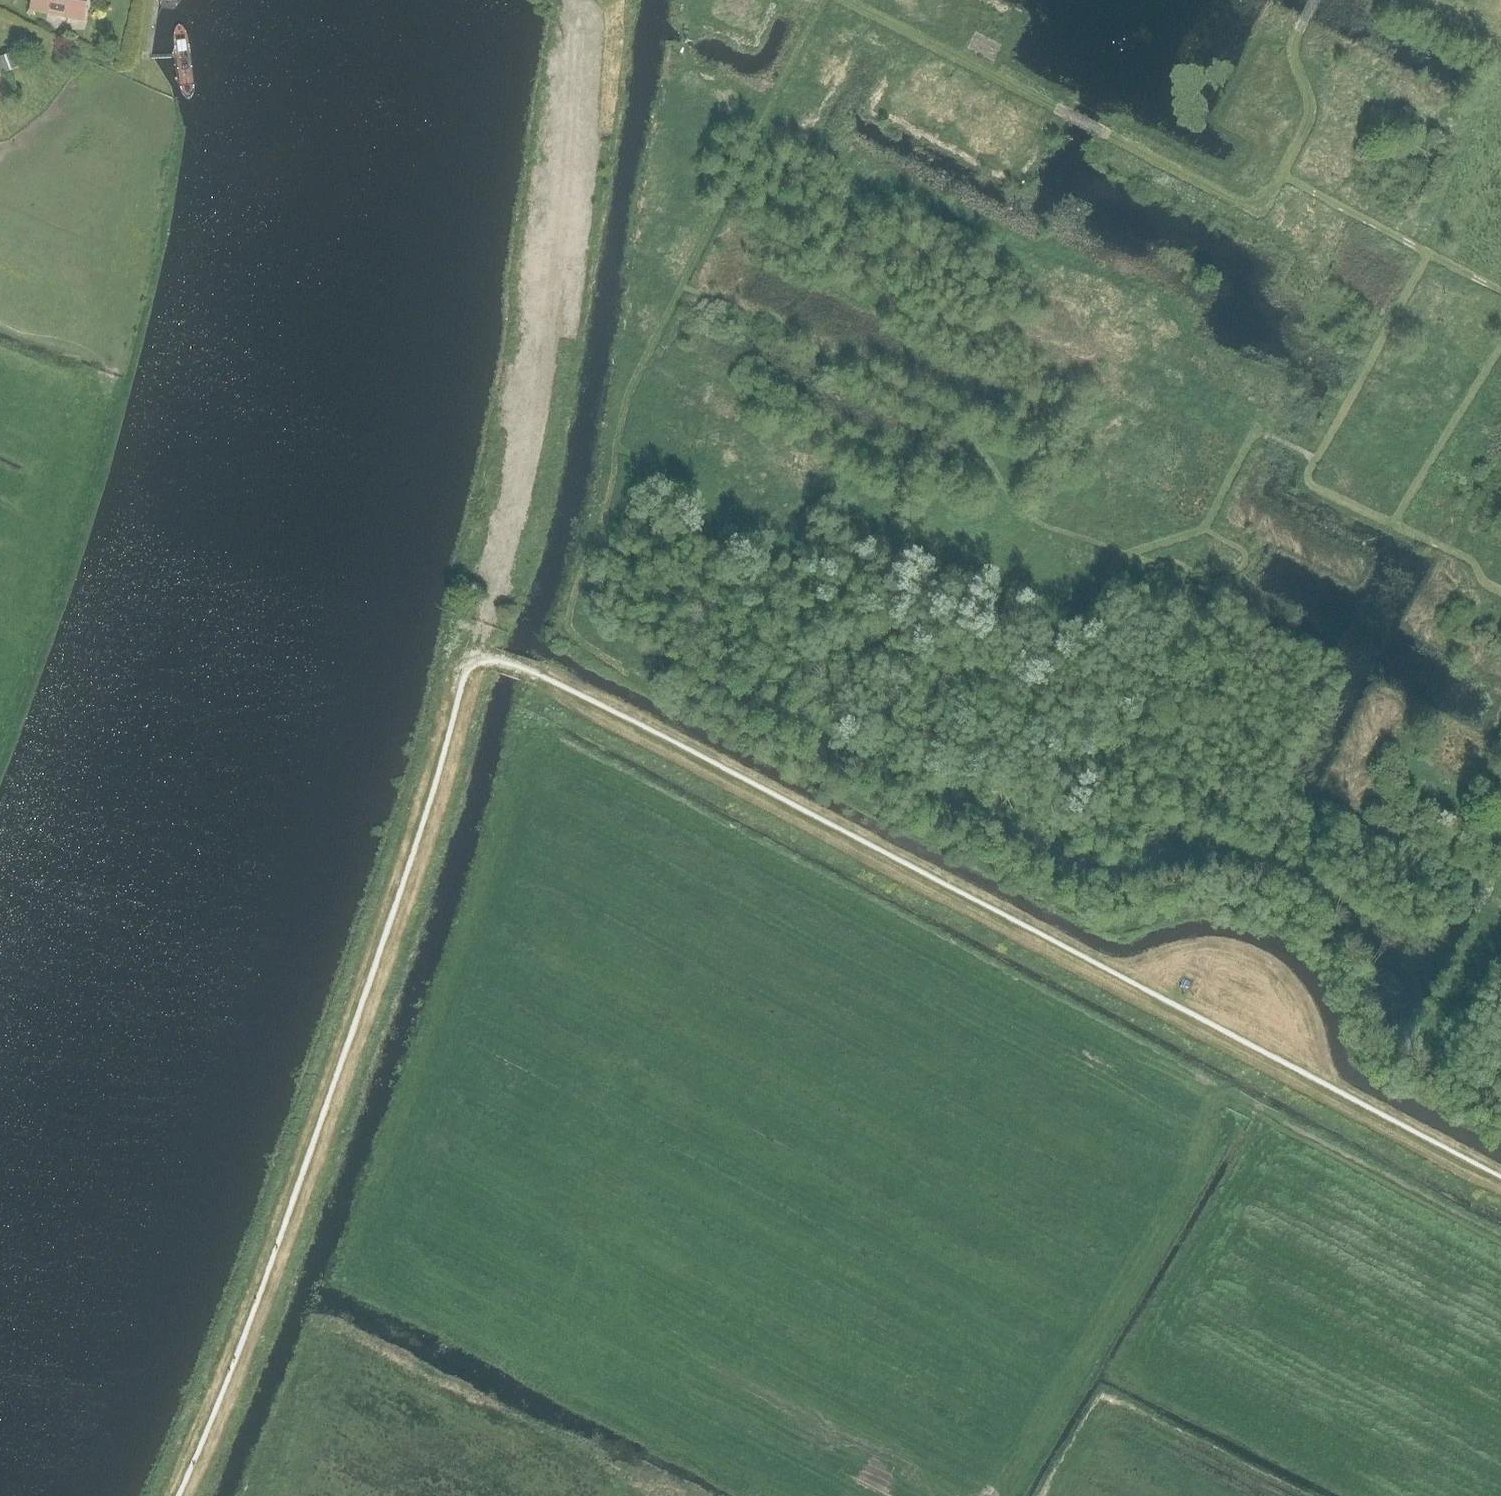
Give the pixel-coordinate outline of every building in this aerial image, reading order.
[(35,8),(82,19),(87,0),(37,0),(35,8)] [(21,66),(15,52),(0,58),(0,67),(3,73),(21,66)]
